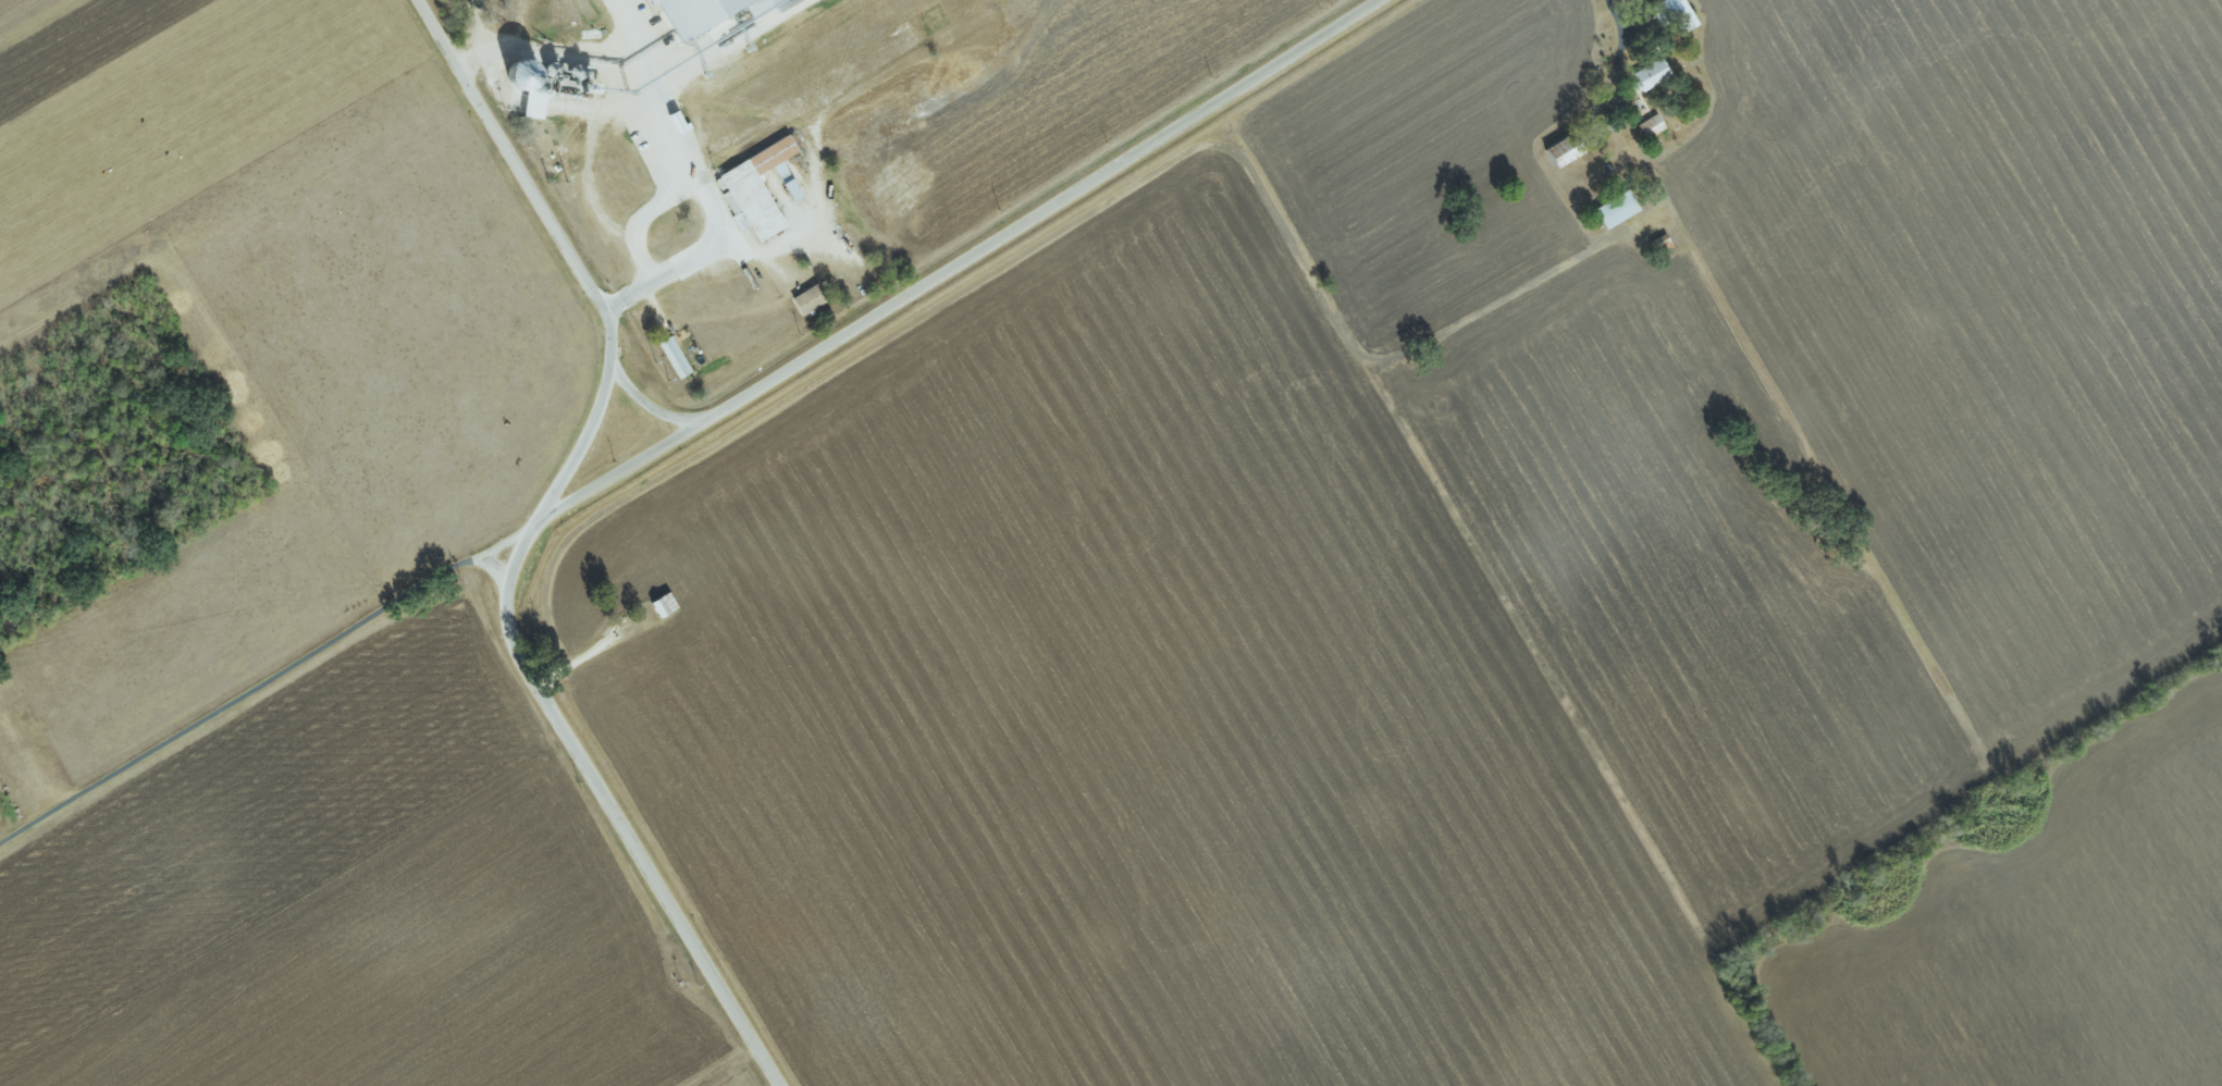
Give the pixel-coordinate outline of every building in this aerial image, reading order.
[(675,36),(742,0),(656,0),(675,36)] [(1642,89),(1671,78),(1663,58),(1634,69),(1642,89)] [(787,227),(760,175),(775,166),(783,181),(791,176),(783,160),(799,151),(790,135),(719,174),(729,192),(723,195),(734,216),(742,212),(759,242),(787,227)] [(1607,230),(1641,210),(1628,189),(1595,210),(1607,230)] [(827,303),(819,284),(793,295),(802,314),(827,303)] [(692,372),(672,336),(658,343),(679,379),(692,372)]
